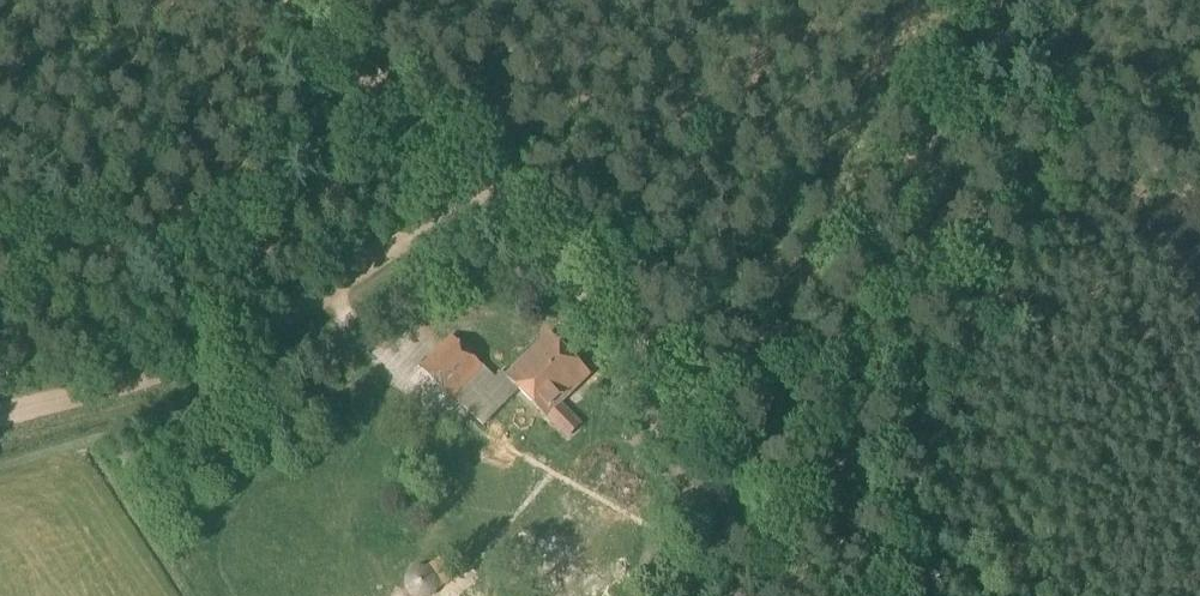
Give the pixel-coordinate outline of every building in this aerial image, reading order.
[(414,337),(426,354),(439,344),(427,327),(414,337)] [(507,376),(545,416),(567,441),(583,425),(560,402),(589,375),(550,334),(507,376)] [(451,398),(482,368),(452,337),(421,367),(451,398)] [(449,571),(418,580),(423,595),(456,595),(449,571)]
